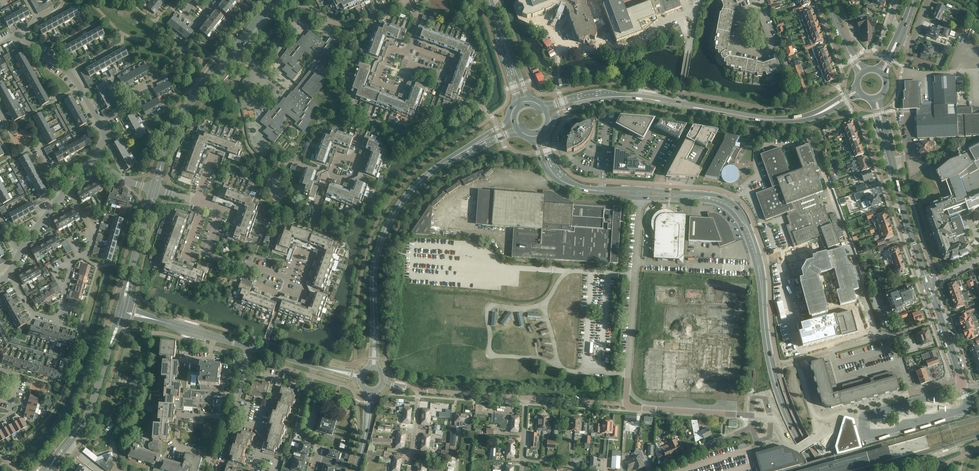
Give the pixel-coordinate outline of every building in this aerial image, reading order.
[(148,0),(147,0),(150,3),(147,6),(144,4),(143,5),(146,8),(147,7),(154,14),(158,9),(148,0)] [(157,0),(152,0),(151,1),(150,0),(148,0),(158,9),(162,4),(157,0)] [(226,0),(224,0),(222,3),(231,11),(234,7),(226,0)] [(371,0),(343,0),(330,0),(334,8),(336,7),(338,13),(344,10),(345,12),(371,0)] [(520,0),(518,5),(524,8),(524,9),(524,10),(525,10),(522,16),(527,18),(531,17),(533,17),(560,7),(561,7),(566,9),(575,35),(576,37),(577,38),(579,42),(584,44),(587,38),(588,39),(588,38),(589,37),(595,40),(597,35),(595,31),(596,30),(585,1),(586,0),(521,0),(520,0)] [(605,3),(603,9),(617,44),(643,35),(658,22),(656,17),(665,14),(681,7),(678,0),(599,0),(605,3)] [(732,0),(721,0),(722,3),(724,2),(725,6),(724,11),(722,10),(716,46),(718,47),(716,58),(720,64),(731,66),(731,69),(763,75),(763,73),(766,72),(767,74),(781,69),(776,55),(773,56),(774,60),(763,64),(729,58),(729,56),(731,54),(729,51),(727,53),(725,53),(729,29),(734,5),(732,0)] [(797,2),(796,2),(797,5),(800,4),(801,6),(792,9),(793,11),(790,12),(791,13),(799,10),(799,11),(803,9),(802,7),(810,4),(810,3),(811,3),(810,1),(809,1),(808,0),(802,0),(797,2)] [(231,11),(222,3),(218,8),(227,15),(231,11)] [(936,12),(944,15),(945,11),(950,13),(951,10),(939,5),(938,8),(937,8),(936,11),(936,12)] [(71,10),(75,17),(81,14),(76,7),(71,10)] [(26,8),(20,12),(24,19),(30,16),(26,8)] [(802,19),(814,15),(812,9),(811,10),(811,8),(808,9),(808,10),(803,12),(804,15),(801,16),(802,19)] [(75,17),(71,10),(65,13),(69,20),(75,17)] [(213,15),(222,22),(225,18),(216,10),(213,15)] [(24,19),(20,12),(15,15),(19,22),(24,19)] [(167,24),(172,28),(181,17),(180,16),(178,19),(175,17),(177,14),(176,12),(173,16),(167,24)] [(942,18),(946,20),(947,16),(944,15),(936,12),(935,15),(934,14),(933,17),(934,17),(933,19),(941,22),(942,18)] [(69,20),(65,13),(60,16),(64,23),(69,20)] [(877,20),(868,18),(869,15),(866,14),(856,18),(860,30),(863,29),(864,39),(864,42),(871,42),(871,39),(872,39),(872,32),(873,33),(875,28),(877,20)] [(19,22),(15,15),(9,18),(13,25),(19,22)] [(222,22),(213,15),(210,18),(219,26),(222,22)] [(300,15),(297,19),(298,21),(299,19),(305,24),(306,22),(312,27),(315,22),(312,20),(311,21),(306,17),(304,18),(300,15)] [(814,15),(802,19),(804,25),(816,21),(816,19),(814,15)] [(64,23),(60,16),(55,19),(59,26),(64,23)] [(182,17),(181,17),(172,28),(177,31),(186,20),(185,20),(182,23),(179,21),(182,17)] [(13,25),(9,18),(4,21),(8,28),(13,25)] [(219,26),(210,18),(207,22),(215,30),(219,26)] [(59,26),(55,19),(49,22),(53,29),(59,26)] [(187,21),(186,20),(177,31),(182,35),(191,24),(190,24),(187,27),(184,24),(187,21)] [(816,21),(804,25),(807,31),(818,27),(817,25),(819,24),(818,21),(816,22),(816,21)] [(53,29),(49,22),(44,25),(48,32),(53,29)] [(215,30),(207,22),(203,26),(212,34),(215,30)] [(401,41),(400,42),(402,43),(407,31),(386,23),(385,25),(379,23),(377,29),(375,28),(366,54),(377,58),(378,54),(379,55),(380,51),(379,51),(382,44),(383,44),(384,41),(383,41),(385,35),(390,37),(390,38),(394,39),(394,38),(401,41)] [(192,25),(191,24),(182,35),(187,39),(193,31),(189,28),(192,25)] [(48,32),(44,25),(38,28),(42,36),(48,32)] [(212,34),(203,26),(200,31),(209,38),(212,34)] [(419,26),(415,38),(417,39),(417,37),(424,40),(423,41),(427,42),(427,41),(434,43),(433,45),(437,46),(438,45),(444,47),(444,48),(447,50),(448,48),(454,51),(454,52),(457,53),(458,52),(464,54),(462,60),(460,59),(459,63),(460,63),(458,70),(457,69),(455,73),(457,74),(454,80),(453,80),(452,83),(453,84),(451,89),(445,87),(446,86),(444,85),(439,97),(451,101),(451,99),(457,101),(459,96),(461,96),(476,55),(474,54),(476,49),(470,47),(471,44),(419,26)] [(950,30),(943,28),(943,27),(938,26),(937,30),(929,28),(928,31),(927,32),(926,34),(927,35),(936,38),(938,34),(941,35),(941,36),(947,39),(950,30)] [(818,27),(807,31),(809,37),(821,33),(820,31),(821,30),(820,28),(819,28),(818,27)] [(95,31),(99,38),(104,35),(100,28),(95,31)] [(89,34),(93,41),(99,38),(95,31),(89,34)] [(306,100),(309,96),(312,99),(326,82),(319,76),(323,70),(322,69),(326,63),(325,62),(329,57),(328,55),(332,50),(331,48),(335,43),(328,37),(324,43),(310,32),(304,39),(302,38),(297,44),(295,43),(289,52),(287,50),(280,60),(285,64),(285,63),(287,65),(283,70),(288,75),(287,76),(293,81),(302,70),(297,65),(302,58),(301,57),(305,51),(316,60),(312,64),(311,63),(307,67),(311,70),(294,91),(293,92),(292,91),(290,93),(291,94),(285,101),(283,100),(278,107),(277,105),(270,114),(268,113),(261,122),(266,126),(268,127),(264,133),(269,137),(268,139),(274,143),(283,132),(278,127),(283,120),(282,119),(286,114),(297,122),(294,125),(303,131),(307,125),(306,124),(310,119),(309,117),(313,112),(312,110),(316,105),(309,99),(308,101),(306,100)] [(821,33),(809,37),(808,37),(810,44),(804,47),(805,50),(816,47),(815,45),(824,42),(822,37),(823,37),(821,33)] [(84,37),(88,44),(93,41),(89,34),(84,37)] [(78,40),(82,47),(88,44),(84,37),(78,40)] [(73,43),(77,50),(82,47),(78,40),(73,43)] [(67,46),(72,53),(77,50),(73,43),(67,46)] [(72,53),(67,46),(62,49),(66,56),(72,53)] [(816,59),(828,55),(826,49),(827,47),(826,46),(825,46),(823,46),(823,47),(816,49),(816,47),(811,48),(814,55),(815,55),(816,59)] [(928,56),(932,57),(933,54),(942,56),(944,49),(934,46),(934,47),(932,46),(932,47),(928,46),(928,47),(923,46),(922,49),(923,49),(922,55),(921,58),(927,60),(928,56)] [(14,51),(8,54),(11,60),(13,58),(15,61),(16,60),(18,63),(25,59),(22,53),(21,54),(17,47),(14,49),(14,51)] [(118,52),(122,59),(128,56),(124,48),(118,52)] [(122,59),(118,52),(113,55),(117,62),(122,59)] [(117,62),(113,55),(107,58),(111,65),(117,62)] [(828,55),(816,59),(819,65),(830,61),(831,61),(830,57),(829,57),(828,55)] [(111,65),(107,58),(102,61),(106,68),(111,65)] [(21,68),(28,64),(25,59),(18,63),(21,68)] [(106,68),(102,61),(96,64),(100,71),(106,68)] [(830,61),(819,65),(821,71),(832,67),(832,66),(833,66),(832,63),(831,64),(830,61)] [(392,100),(393,98),(389,97),(388,98),(382,96),(382,95),(380,94),(379,93),(375,92),(372,91),(373,88),(376,90),(377,86),(372,84),(370,90),(368,90),(368,91),(362,89),(364,84),(366,84),(367,81),(366,80),(368,74),(369,74),(371,70),(369,70),(371,67),(360,63),(359,63),(350,88),(352,89),(350,95),(356,97),(355,99),(366,103),(371,105),(374,106),(376,106),(407,117),(408,115),(414,117),(415,112),(418,113),(427,86),(416,83),(415,86),(414,86),(412,90),(413,90),(411,96),(410,96),(409,100),(410,100),(408,105),(402,103),(403,102),(399,101),(399,102),(392,100)] [(24,74),(31,70),(28,64),(21,68),(24,74)] [(100,71),(96,64),(91,67),(95,74),(100,71)] [(144,76),(138,65),(138,66),(139,68),(136,70),(134,68),(133,68),(139,79),(144,76)] [(138,65),(144,76),(150,73),(145,65),(141,67),(140,65),(138,65)] [(794,74),(802,71),(801,71),(800,72),(798,66),(792,68),(794,74)] [(95,74),(91,67),(85,70),(86,70),(87,73),(89,75),(90,77),(95,74)] [(832,67),(821,71),(823,77),(835,73),(834,69),(833,69),(832,67)] [(139,79),(133,68),(133,69),(134,71),(131,73),(129,71),(128,71),(134,82),(139,79)] [(27,79),(34,75),(31,70),(24,74),(27,79)] [(134,82),(128,71),(129,74),(125,76),(124,73),(123,74),(129,85),(134,82)] [(802,71),(794,74),(796,80),(804,77),(802,71)] [(835,73),(823,77),(825,83),(837,79),(837,78),(838,78),(837,76),(836,76),(835,73)] [(129,85),(123,74),(122,74),(124,77),(120,79),(119,76),(117,77),(119,80),(124,88),(129,85)] [(30,85),(37,81),(34,75),(27,79),(30,85)] [(978,114),(972,114),(972,107),(957,108),(955,76),(933,77),(934,106),(916,106),(917,121),(915,123),(916,132),(918,134),(918,138),(978,136),(978,114)] [(804,77),(796,80),(799,86),(804,84),(806,83),(804,77)] [(37,81),(30,85),(33,90),(40,86),(37,81)] [(157,83),(156,84),(163,95),(168,92),(162,81),(161,81),(163,84),(159,86),(157,83)] [(163,81),(162,81),(168,92),(173,89),(168,81),(164,83),(163,81)] [(920,110),(918,81),(908,82),(904,82),(905,92),(903,92),(903,100),(902,100),(902,110),(909,110),(920,110)] [(93,89),(96,94),(107,88),(107,87),(104,89),(102,86),(105,84),(104,82),(101,84),(101,85),(93,89)] [(157,98),(163,95),(156,84),(157,87),(154,89),(152,86),(151,87),(152,90),(153,90),(157,98)] [(804,84),(799,86),(801,94),(807,92),(804,84)] [(36,95),(43,91),(40,86),(33,90),(36,95)] [(108,89),(107,88),(96,94),(99,99),(110,93),(107,95),(105,91),(108,89)] [(0,94),(0,96),(2,100),(9,96),(6,91),(0,94)] [(39,101),(46,97),(43,91),(36,95),(39,101)] [(110,94),(110,93),(99,99),(102,104),(113,98),(112,98),(109,100),(107,96),(110,94)] [(9,96),(2,100),(5,105),(12,101),(9,96)] [(67,106),(74,102),(71,96),(64,100),(67,106)] [(46,97),(39,101),(42,107),(49,103),(46,97)] [(112,106),(113,105),(110,101),(113,100),(113,98),(102,104),(105,110),(106,109),(109,107),(112,106)] [(149,99),(151,102),(156,110),(161,107),(157,99),(153,101),(151,98),(149,99)] [(12,101),(5,105),(8,111),(15,107),(12,101)] [(144,102),(146,105),(151,113),(156,110),(151,102),(148,104),(146,101),(144,102)] [(74,102),(67,106),(70,111),(77,107),(74,102)] [(146,116),(151,113),(146,105),(143,107),(141,104),(139,105),(141,108),(146,116)] [(15,107),(8,111),(11,116),(22,110),(19,105),(15,107)] [(77,107),(70,111),(73,117),(80,113),(77,107)] [(22,110),(11,116),(14,122),(21,118),(25,115),(22,110)] [(80,113),(73,117),(76,122),(83,118),(80,113)] [(36,123),(44,119),(40,114),(33,117),(36,123)] [(127,124),(139,117),(138,117),(135,119),(132,114),(124,119),(127,124)] [(130,129),(141,123),(141,122),(138,124),(136,120),(139,119),(139,117),(127,124),(130,129)] [(643,139),(653,120),(621,117),(617,125),(643,139)] [(83,118),(76,122),(79,128),(86,124),(83,118)] [(44,119),(36,123),(39,129),(46,125),(44,119)] [(846,133),(854,130),(852,124),(853,122),(853,121),(851,120),(850,121),(849,122),(843,124),(846,133)] [(570,134),(569,136),(568,137),(567,138),(567,139),(566,139),(568,141),(568,142),(567,143),(567,145),(567,147),(567,148),(567,149),(567,151),(567,152),(568,152),(570,152),(572,151),(573,151),(574,152),(575,152),(576,151),(577,151),(578,150),(580,149),(581,148),(582,147),(583,147),(584,146),(585,144),(586,143),(587,142),(588,141),(588,140),(589,139),(590,137),(591,136),(591,135),(592,133),(592,131),(593,129),(591,129),(592,128),(592,126),(592,124),(592,122),(590,122),(589,123),(587,123),(585,124),(584,124),(582,125),(581,126),(580,126),(579,126),(578,126),(577,126),(576,127),(574,128),(573,130),(572,131),(572,132),(571,133),(570,134)] [(686,126),(670,123),(660,122),(656,128),(679,140),(686,126)] [(133,134),(144,128),(144,127),(141,129),(139,126),(142,124),(141,123),(130,129),(133,134)] [(46,125),(39,129),(42,134),(49,130),(46,125)] [(241,152),(243,146),(237,144),(238,142),(227,138),(228,135),(223,134),(222,136),(207,131),(208,128),(204,127),(204,129),(198,127),(197,132),(195,131),(193,135),(192,139),(194,140),(183,171),(183,172),(180,179),(179,179),(178,181),(190,186),(191,183),(192,183),(194,179),(193,179),(194,175),(195,172),(196,173),(197,169),(196,168),(199,162),(200,162),(201,159),(200,158),(202,152),(203,152),(205,149),(204,148),(206,143),(211,145),(211,146),(214,147),(214,146),(221,148),(221,150),(225,151),(225,150),(231,152),(230,154),(229,153),(227,158),(227,159),(230,160),(231,160),(239,163),(243,152),(241,152)] [(708,143),(711,145),(718,132),(693,127),(669,172),(667,176),(669,177),(669,178),(670,178),(671,178),(671,177),(676,177),(689,178),(695,167),(685,162),(695,144),(705,149),(708,143)] [(144,128),(133,134),(136,140),(145,135),(142,131),(145,129),(144,128)] [(322,134),(315,155),(312,154),(311,159),(313,160),(324,164),(326,161),(327,161),(328,158),(327,157),(329,151),(330,151),(332,148),(330,147),(333,141),(338,143),(338,145),(341,146),(342,145),(348,147),(348,148),(349,149),(354,137),(333,129),(332,131),(326,129),(324,135),(322,134)] [(49,130),(42,134),(45,139),(52,136),(49,130)] [(854,130),(846,133),(837,136),(837,138),(841,137),(841,138),(843,137),(844,137),(845,140),(857,136),(856,132),(855,132),(854,130)] [(819,142),(824,141),(820,132),(816,134),(819,142)] [(741,149),(742,148),(741,148),(741,149),(739,148),(740,145),(735,144),(739,137),(725,135),(724,142),(705,177),(719,179),(719,177),(723,176),(723,178),(725,180),(727,181),(730,182),(732,182),(734,181),(736,179),(737,177),(737,174),(737,172),(736,170),(734,168),(732,167),(731,167),(732,163),(734,163),(734,164),(735,164),(735,162),(735,160),(736,159),(736,158),(737,156),(738,154),(738,153),(739,152),(740,151),(741,149)] [(815,135),(809,137),(814,150),(820,148),(815,135)] [(52,136),(45,139),(48,145),(54,142),(55,141),(52,136)] [(87,137),(84,138),(83,136),(80,137),(81,140),(85,147),(91,144),(87,137)] [(365,136),(361,147),(365,148),(364,149),(368,151),(369,149),(374,151),(372,157),(371,156),(369,160),(371,160),(368,167),(367,167),(366,170),(367,171),(366,174),(376,178),(386,152),(384,151),(386,146),(380,144),(381,142),(365,136)] [(857,136),(845,140),(847,146),(848,146),(859,142),(859,141),(859,138),(858,139),(857,136)] [(111,145),(114,150),(125,144),(125,143),(122,145),(121,141),(123,140),(122,138),(119,140),(111,145)] [(80,150),(85,147),(81,140),(76,143),(80,150)] [(930,157),(929,150),(929,147),(934,147),(933,141),(928,142),(925,142),(925,143),(920,144),(920,145),(917,145),(917,151),(916,152),(915,153),(915,155),(916,156),(919,156),(919,158),(930,157)] [(852,151),(861,148),(860,144),(859,144),(859,142),(848,146),(850,152),(852,151)] [(961,155),(959,156),(960,158),(951,161),(936,172),(942,183),(946,181),(952,197),(944,200),(943,200),(940,201),(940,202),(931,205),(932,208),(927,210),(929,217),(928,217),(933,230),(932,231),(936,241),(937,241),(941,254),(942,254),(945,260),(950,258),(951,261),(972,254),(969,246),(967,246),(963,235),(967,234),(960,216),(959,216),(958,214),(969,210),(969,212),(973,210),(973,209),(978,207),(978,142),(969,147),(970,150),(966,152),(963,147),(958,150),(961,155)] [(76,143),(70,146),(74,153),(80,150),(76,143)] [(708,143),(705,149),(708,150),(698,169),(702,171),(703,171),(716,147),(711,145),(708,143)] [(126,145),(125,144),(114,150),(117,155),(128,149),(128,148),(125,150),(123,146),(126,145)] [(69,156),(74,153),(70,146),(68,147),(66,145),(63,146),(65,149),(69,156)] [(635,159),(635,160),(631,160),(631,156),(621,151),(615,148),(613,173),(630,174),(630,173),(634,174),(634,175),(652,176),(655,169),(649,166),(649,167),(648,167),(646,167),(646,165),(647,165),(635,159)] [(815,150),(817,156),(820,155),(822,161),(824,160),(820,148),(815,150)] [(862,148),(861,148),(852,151),(850,152),(849,152),(851,160),(857,158),(856,157),(863,154),(863,153),(864,153),(863,150),(862,151),(861,148),(862,148)] [(65,149),(59,152),(63,159),(69,156),(65,149)] [(129,150),(128,149),(117,155),(120,160),(131,154),(128,155),(126,152),(129,150)] [(58,163),(63,159),(59,152),(57,153),(55,151),(52,152),(54,155),(55,158),(58,163)] [(132,155),(131,154),(120,160),(123,165),(134,159),(131,160),(129,157),(132,155)] [(22,165),(29,161),(26,155),(19,159),(22,165)] [(851,168),(867,163),(866,161),(867,160),(866,158),(865,157),(853,161),(853,166),(848,167),(849,169),(851,169),(851,168)] [(135,160),(134,159),(123,165),(126,170),(134,166),(132,162),(135,160)] [(25,170),(32,166),(29,161),(22,165),(25,170)] [(869,169),(870,168),(869,166),(868,165),(867,163),(851,168),(851,169),(852,172),(860,169),(861,172),(869,169)] [(28,176),(35,172),(32,166),(25,170),(28,176)] [(697,168),(695,167),(689,178),(692,178),(697,179),(702,171),(698,169),(697,168)] [(781,254),(785,253),(805,248),(808,247),(796,202),(794,203),(793,200),(814,194),(807,167),(764,179),(772,206),(777,204),(778,207),(769,209),(781,254)] [(315,172),(305,168),(299,184),(301,185),(299,190),(305,192),(304,195),(315,198),(319,186),(317,185),(317,186),(311,184),(313,179),(314,180),(315,176),(314,176),(315,172)] [(486,178),(493,171),(490,168),(484,172),(483,170),(475,174),(475,172),(461,179),(457,181),(445,189),(445,190),(441,193),(441,192),(430,202),(431,203),(427,206),(419,218),(417,222),(416,221),(409,232),(412,234),(430,236),(432,209),(431,209),(434,206),(445,196),(448,194),(460,186),(460,185),(463,183),(465,186),(478,180),(478,179),(480,178),(481,180),(485,180),(486,178)] [(872,178),(872,177),(873,176),(872,175),(871,174),(870,171),(861,174),(861,173),(854,176),(855,180),(859,179),(858,177),(859,177),(861,181),(863,181),(868,179),(869,182),(873,180),(872,178)] [(31,181),(38,177),(35,172),(28,176),(31,181)] [(34,187),(41,182),(38,177),(31,181),(34,187)] [(96,183),(94,184),(99,192),(103,190),(96,177),(94,178),(96,183)] [(89,180),(87,182),(94,195),(99,192),(94,184),(92,185),(89,180)] [(37,192),(44,188),(41,182),(34,187),(37,192)] [(87,187),(85,188),(90,197),(93,195),(94,197),(95,196),(94,195),(87,182),(85,183),(87,187)] [(360,201),(362,202),(368,186),(358,182),(357,182),(356,186),(355,185),(354,189),(355,189),(353,195),(347,193),(348,191),(344,190),(344,191),(337,189),(338,187),(334,186),(333,188),(330,186),(330,187),(326,197),(335,201),(345,204),(352,207),(353,205),(358,207),(360,201)] [(865,184),(855,187),(857,193),(864,191),(867,190),(865,184)] [(81,185),(79,186),(86,199),(90,197),(85,188),(83,189),(81,185)] [(255,197),(230,188),(230,185),(229,185),(229,187),(224,186),(219,198),(221,198),(222,197),(229,200),(228,201),(232,202),(232,201),(239,204),(239,205),(242,206),(242,205),(248,207),(246,212),(245,212),(243,215),(245,216),(242,223),(241,222),(240,226),(241,226),(239,232),(233,229),(234,228),(232,227),(228,240),(238,243),(239,241),(245,243),(247,238),(249,238),(260,207),(258,207),(260,201),(254,199),(255,197)] [(81,202),(86,199),(79,186),(77,187),(79,192),(77,193),(81,202)] [(48,194),(44,188),(37,192),(40,198),(42,197),(44,195),(47,194),(48,194)] [(107,203),(112,204),(116,190),(113,189),(112,194),(109,193),(107,203)] [(543,191),(543,195),(484,190),(482,225),(514,228),(512,257),(617,264),(621,208),(614,207),(572,204),(573,202),(567,200),(562,199),(562,197),(551,192),(543,191)] [(122,197),(120,196),(117,206),(121,207),(126,191),(125,193),(123,192),(122,197)] [(856,202),(864,199),(862,192),(854,195),(856,202)] [(0,199),(3,204),(10,200),(7,195),(0,199)] [(880,203),(881,202),(880,200),(879,200),(877,196),(875,197),(875,196),(870,198),(870,199),(865,200),(867,209),(871,207),(872,208),(874,207),(874,206),(880,204),(880,203)] [(35,210),(34,208),(31,202),(31,203),(26,206),(30,213),(35,210)] [(70,212),(75,221),(80,218),(73,205),(70,207),(72,211),(70,212)] [(30,213),(26,206),(20,209),(24,216),(30,213)] [(24,216),(20,209),(15,212),(19,219),(24,216)] [(75,221),(70,212),(68,213),(66,209),(64,210),(71,223),(75,221)] [(62,217),(67,225),(71,223),(64,210),(62,211),(64,216),(62,217)] [(9,215),(10,217),(13,222),(19,219),(15,212),(9,215)] [(177,212),(175,216),(173,215),(173,216),(175,217),(159,262),(156,261),(155,265),(154,268),(164,271),(163,273),(181,280),(180,283),(183,284),(184,281),(195,285),(195,283),(201,285),(203,279),(205,280),(210,267),(211,267),(212,264),(200,260),(199,263),(197,263),(196,267),(197,267),(195,273),(190,271),(190,270),(187,269),(186,270),(179,267),(180,266),(176,265),(176,266),(170,264),(172,259),(173,259),(175,256),(174,255),(176,249),(177,249),(178,245),(177,245),(180,238),(181,239),(182,235),(181,235),(183,228),(184,229),(186,225),(185,225),(187,218),(188,219),(189,216),(177,212)] [(875,223),(886,219),(886,217),(886,215),(886,214),(884,213),(876,216),(875,212),(866,215),(868,220),(873,218),(875,223)] [(654,219),(656,220),(656,221),(655,222),(655,223),(655,224),(653,259),(684,260),(685,225),(686,215),(666,214),(664,214),(662,215),(661,213),(660,213),(659,214),(658,214),(657,215),(656,216),(656,217),(655,218),(654,219)] [(67,225),(62,217),(60,218),(57,214),(55,215),(62,228),(67,225)] [(690,218),(689,241),(719,243),(720,247),(734,241),(730,231),(730,229),(729,228),(728,226),(727,225),(726,223),(725,222),(724,221),(723,220),(722,219),(720,217),(719,216),(718,215),(716,215),(715,214),(713,214),(712,218),(709,219),(690,218)] [(58,230),(62,228),(55,215),(53,216),(55,220),(53,222),(58,230)] [(113,223),(121,225),(123,219),(115,217),(113,223)] [(878,228),(889,224),(887,219),(886,219),(875,223),(873,223),(876,229),(878,229),(878,228)] [(121,225),(113,223),(112,229),(120,231),(121,225)] [(891,231),(891,230),(889,224),(878,228),(878,229),(880,234),(891,231)] [(282,230),(277,245),(275,244),(275,245),(277,246),(275,251),(287,255),(288,253),(287,253),(289,246),(290,247),(291,243),(290,242),(292,237),(298,239),(297,240),(299,241),(307,243),(309,244),(311,245),(312,244),(318,246),(318,248),(321,249),(322,247),(327,249),(325,255),(324,255),(323,258),(324,259),(322,265),(321,264),(319,269),(320,269),(318,275),(317,275),(315,279),(317,279),(316,282),(314,285),(313,285),(312,287),(324,292),(328,282),(339,251),(337,250),(339,244),(334,242),(334,240),(313,233),(311,232),(303,229),(293,225),(292,227),(286,225),(284,231),(282,230)] [(120,231),(112,229),(110,235),(118,237),(120,231)] [(891,231),(880,234),(879,235),(880,238),(883,236),(884,240),(893,237),(893,236),(893,235),(893,233),(892,233),(891,231)] [(52,233),(50,234),(57,247),(62,245),(61,243),(57,236),(55,237),(52,233)] [(50,240),(48,241),(53,250),(57,247),(50,234),(48,235),(50,240)] [(118,237),(110,235),(108,241),(116,243),(118,237)] [(44,238),(41,239),(49,252),(53,250),(48,241),(46,242),(44,238)] [(42,245),(39,246),(44,255),(49,252),(41,239),(39,240),(42,245)] [(116,243),(108,241),(107,247),(115,249),(116,243)] [(35,243),(33,244),(40,257),(44,255),(39,246),(38,247),(35,243)] [(36,259),(40,257),(33,244),(31,245),(33,249),(31,250),(36,259)] [(879,252),(888,249),(886,244),(877,248),(879,252)] [(889,258),(899,254),(896,246),(892,248),(892,249),(888,250),(890,255),(889,255),(889,258)] [(115,249),(107,247),(105,253),(113,255),(115,249)] [(786,255),(785,255),(790,274),(795,277),(802,275),(803,278),(801,278),(799,279),(800,281),(800,282),(810,317),(811,317),(826,313),(827,312),(825,303),(819,282),(818,277),(818,276),(820,273),(831,271),(834,270),(837,282),(840,290),(836,291),(840,305),(856,301),(854,292),(853,291),(858,289),(856,282),(855,275),(854,275),(851,265),(848,265),(844,248),(812,256),(812,258),(810,259),(807,249),(806,250),(805,248),(785,253),(786,255)] [(111,261),(113,255),(105,253),(103,259),(111,261)] [(899,254),(889,258),(890,258),(887,259),(889,265),(892,264),(891,263),(902,260),(900,254),(899,254)] [(891,263),(892,264),(892,266),(891,267),(892,270),(895,269),(904,266),(902,260),(891,263)] [(31,263),(29,265),(36,277),(41,275),(36,266),(34,268),(31,263)] [(77,267),(77,268),(89,272),(91,266),(82,263),(80,268),(77,267)] [(29,270),(27,271),(32,280),(36,277),(29,265),(27,266),(29,270)] [(895,269),(892,270),(893,273),(894,272),(895,273),(896,272),(897,277),(902,276),(902,277),(906,275),(903,266),(904,266),(895,269)] [(872,296),(870,286),(862,267),(859,268),(869,297),(872,296)] [(23,268),(21,269),(28,282),(32,280),(27,271),(25,272),(23,268)] [(76,273),(75,274),(88,278),(89,272),(77,268),(77,269),(80,270),(79,274),(76,273)] [(23,285),(28,282),(21,269),(18,271),(21,275),(18,276),(23,285)] [(74,278),(74,279),(86,283),(88,278),(75,274),(75,275),(78,275),(77,279),(74,278)] [(274,304),(268,302),(268,301),(264,299),(264,301),(257,298),(258,297),(254,296),(254,297),(248,295),(249,293),(250,290),(251,287),(252,285),(253,283),(253,282),(241,278),(240,280),(241,281),(241,282),(236,294),(238,295),(236,301),(242,303),(241,305),(272,316),(276,305),(277,304),(276,303),(275,303),(274,304)] [(72,284),(72,285),(85,289),(86,283),(74,279),(73,280),(76,281),(75,285),(72,284)] [(950,291),(959,288),(960,288),(959,285),(958,286),(957,282),(948,285),(948,286),(948,287),(948,289),(949,289),(950,291)] [(71,290),(70,291),(83,295),(85,289),(72,285),(72,286),(75,287),(74,291),(71,290)] [(52,288),(48,290),(47,287),(46,288),(52,299),(57,296),(56,294),(54,291),(53,288),(52,288)] [(902,307),(917,302),(911,287),(897,292),(896,290),(886,293),(893,314),(903,310),(902,307)] [(46,291),(43,293),(41,290),(40,291),(47,302),(52,299),(46,288),(45,288),(46,291)] [(952,297),(962,294),(961,291),(960,291),(959,288),(950,291),(950,292),(952,297)] [(13,291),(5,296),(2,297),(0,299),(3,303),(11,298),(10,296),(15,294),(13,291)] [(41,294),(38,296),(36,293),(35,294),(41,305),(47,302),(40,291),(41,294)] [(68,303),(71,304),(72,298),(75,299),(78,299),(81,300),(83,295),(70,291),(70,292),(73,292),(72,296),(69,295),(69,297),(69,298),(68,303)] [(954,303),(963,300),(962,297),(963,297),(963,296),(969,294),(968,292),(962,294),(952,297),(954,303)] [(283,301),(279,312),(310,324),(311,322),(316,324),(318,318),(320,319),(328,298),(316,293),(315,296),(316,296),(314,303),(313,302),(311,306),(313,306),(311,311),(305,309),(306,308),(302,307),(302,308),(295,306),(296,305),(292,303),(291,304),(285,302),(286,301),(283,300),(283,301)] [(31,300),(36,308),(41,305),(35,294),(36,297),(33,298),(31,296),(29,297),(31,300)] [(13,300),(11,298),(3,303),(5,307),(18,300),(17,298),(13,300)] [(16,306),(15,305),(19,302),(18,300),(5,307),(7,311),(16,306)] [(964,300),(963,300),(954,303),(955,305),(955,306),(955,308),(956,309),(957,309),(965,306),(964,303),(965,302),(964,300)] [(17,309),(16,306),(7,311),(10,316),(23,308),(22,306),(17,309)] [(12,320),(21,315),(20,313),(24,311),(23,308),(10,316),(12,320)] [(813,322),(798,325),(804,347),(857,332),(851,311),(827,318),(826,313),(811,317),(813,322)] [(919,321),(923,319),(921,315),(919,312),(910,316),(911,319),(913,318),(914,321),(918,320),(919,321)] [(21,315),(12,320),(14,324),(28,317),(26,315),(26,314),(22,316),(21,315)] [(962,326),(975,321),(973,317),(974,317),(973,314),(971,315),(967,316),(967,315),(963,316),(963,317),(960,319),(961,321),(961,322),(961,323),(962,326)] [(26,324),(25,322),(29,320),(28,317),(14,324),(17,329),(26,324)] [(28,335),(33,336),(37,322),(35,321),(33,326),(31,325),(28,335)] [(697,344),(698,322),(682,321),(681,351),(683,351),(683,349),(690,349),(691,344),(697,344)] [(962,326),(963,327),(963,328),(963,327),(964,331),(964,332),(964,333),(975,329),(978,328),(978,326),(977,324),(976,325),(975,321),(962,326)] [(43,329),(41,328),(38,338),(43,339),(47,325),(44,324),(43,329)] [(52,331),(50,331),(47,340),(52,342),(56,328),(54,327),(52,331)] [(975,329),(964,333),(965,336),(966,336),(966,337),(967,337),(968,339),(971,338),(971,340),(975,338),(975,337),(978,335),(978,332),(978,329),(978,328),(975,329)] [(62,334),(60,334),(57,343),(61,345),(66,330),(63,330),(62,334)] [(923,346),(931,342),(927,331),(918,334),(919,337),(918,338),(918,340),(920,339),(923,346)] [(71,337),(69,336),(66,346),(71,347),(74,338),(75,333),(72,332),(71,337)] [(153,440),(153,442),(151,442),(149,444),(148,446),(149,448),(150,450),(158,453),(158,454),(158,455),(138,449),(139,446),(135,445),(134,448),(135,448),(134,449),(131,448),(129,457),(155,465),(154,470),(161,470),(165,470),(199,470),(202,459),(186,454),(184,460),(186,461),(185,463),(184,465),(164,459),(165,455),(161,454),(162,441),(168,441),(170,425),(167,425),(167,421),(174,421),(175,409),(179,409),(179,408),(183,409),(183,407),(198,408),(198,404),(213,405),(214,391),(218,391),(218,386),(220,387),(220,382),(221,371),(222,366),(215,365),(215,364),(208,363),(207,365),(201,364),(201,369),(200,380),(199,385),(202,385),(201,391),(192,390),(184,389),(184,395),(180,394),(181,383),(174,382),(175,378),(177,378),(179,362),(172,362),(173,358),(175,358),(176,342),(161,341),(160,357),(166,357),(166,361),(164,361),(162,377),(169,378),(168,382),(166,381),(165,394),(152,393),(148,405),(160,409),(159,420),(161,420),(161,424),(154,424),(153,440)] [(978,353),(978,349),(978,345),(970,348),(973,355),(978,353)] [(928,367),(928,368),(928,367),(939,363),(937,358),(934,351),(929,353),(921,356),(924,363),(926,362),(927,364),(923,366),(924,368),(924,369),(928,367)] [(651,354),(647,377),(648,381),(648,385),(649,393),(650,387),(652,387),(655,386),(656,384),(652,384),(653,380),(657,379),(658,372),(663,371),(656,370),(665,369),(663,360),(656,359),(664,357),(665,354),(651,352),(651,356),(651,354)] [(1,364),(8,365),(10,357),(4,355),(1,364)] [(8,365),(14,367),(16,359),(10,357),(8,365)] [(20,369),(26,371),(26,370),(28,362),(25,361),(26,358),(23,358),(22,361),(20,368),(20,369)] [(14,367),(20,369),(20,368),(22,361),(16,359),(14,367)] [(26,371),(32,372),(35,361),(29,360),(28,362),(26,370),(26,371)] [(824,367),(823,364),(822,360),(823,360),(822,360),(809,364),(819,399),(820,398),(822,404),(823,404),(830,408),(830,409),(899,390),(896,378),(895,377),(893,377),(892,373),(890,372),(873,377),(873,379),(870,380),(868,378),(843,385),(842,387),(844,393),(838,394),(838,393),(832,395),(830,389),(829,386),(828,383),(828,380),(827,378),(826,375),(825,372),(824,369),(824,367)] [(32,372),(38,374),(40,366),(41,363),(35,361),(32,372)] [(38,374),(44,376),(44,375),(46,368),(40,366),(38,374)] [(50,377),(56,379),(58,371),(55,370),(55,367),(53,366),(52,369),(50,377)] [(932,380),(928,368),(925,369),(924,369),(923,366),(918,368),(919,371),(915,372),(920,385),(929,381),(932,380)] [(44,376),(50,377),(52,369),(46,368),(44,375),(44,376)] [(62,381),(64,373),(60,372),(61,369),(59,368),(58,371),(56,379),(62,381)] [(271,394),(273,385),(263,382),(262,384),(253,381),(250,395),(261,398),(262,395),(266,396),(267,393),(271,394)] [(55,383),(51,387),(55,391),(59,386),(55,383)] [(292,407),(295,396),(292,395),(294,391),(281,387),(279,394),(282,395),(279,403),(278,403),(275,412),(273,411),(269,424),(271,425),(266,443),(264,442),(262,449),(265,450),(264,453),(274,456),(276,448),(279,449),(285,426),(282,426),(285,417),(288,418),(291,407),(292,407)] [(25,396),(24,398),(38,402),(40,396),(30,394),(29,397),(25,396)] [(28,402),(27,406),(36,408),(38,402),(24,398),(23,401),(28,402)] [(27,406),(26,409),(21,408),(21,410),(35,414),(36,408),(27,406)] [(402,415),(411,416),(412,408),(404,407),(404,412),(402,412),(402,415)] [(422,417),(431,418),(431,415),(430,415),(430,409),(422,409),(422,417)] [(940,420),(950,418),(950,414),(944,415),(943,409),(938,410),(940,420)] [(33,420),(35,414),(21,410),(20,412),(25,413),(24,417),(33,420)] [(321,416),(317,431),(332,436),(337,420),(336,420),(336,418),(332,417),(332,419),(326,417),(327,415),(323,414),(322,416),(321,416)] [(462,423),(463,415),(455,414),(454,422),(460,422),(459,426),(462,426),(462,423)] [(410,424),(411,416),(402,415),(402,418),(403,418),(403,423),(410,424)] [(463,415),(462,423),(465,424),(465,422),(470,423),(471,415),(463,415)] [(22,418),(19,420),(16,416),(14,417),(21,430),(27,427),(22,418)] [(494,422),(494,423),(500,423),(507,424),(507,420),(502,420),(502,417),(492,416),(492,418),(491,422),(494,422)] [(511,420),(510,420),(510,424),(518,425),(519,416),(511,416),(511,420)] [(536,424),(536,428),(536,431),(543,431),(544,417),(537,416),(536,416),(535,417),(535,418),(535,419),(536,420),(537,420),(539,420),(538,423),(537,423),(537,424),(536,424)] [(835,447),(835,448),(837,454),(837,455),(860,448),(862,448),(855,425),(854,420),(854,419),(853,419),(853,418),(852,418),(845,416),(844,416),(844,417),(843,417),(843,418),(839,431),(839,433),(835,445),(835,446),(835,447)] [(14,422),(11,424),(16,432),(21,430),(14,417),(12,418),(14,422)] [(431,418),(422,417),(421,425),(429,426),(429,420),(430,420),(431,418)] [(575,431),(576,419),(571,419),(570,426),(569,425),(569,427),(568,426),(568,430),(575,431)] [(576,419),(575,431),(587,432),(587,424),(581,423),(581,420),(576,419)] [(694,436),(697,435),(700,435),(697,421),(693,421),(693,420),(691,420),(693,429),(694,436)] [(607,433),(608,421),(602,421),(602,424),(596,424),(595,433),(599,433),(599,434),(602,434),(602,433),(607,433)] [(608,421),(607,433),(613,434),(612,437),(617,437),(617,426),(612,426),(613,422),(608,421)] [(11,424),(8,426),(6,422),(4,423),(11,435),(16,432),(11,424)] [(1,430),(5,438),(11,435),(4,423),(2,424),(4,428),(1,430)] [(518,433),(518,425),(510,424),(510,427),(511,427),(510,432),(518,433)] [(711,435),(708,428),(701,432),(704,439),(711,435)] [(242,470),(236,469),(238,463),(244,465),(246,458),(244,458),(246,449),(248,449),(250,440),(252,441),(254,434),(242,431),(241,435),(238,434),(234,445),(233,445),(230,456),(233,457),(232,461),(229,460),(225,470),(242,470)] [(396,439),(405,441),(406,433),(398,432),(397,437),(396,437),(396,439)] [(423,434),(422,442),(434,444),(434,443),(433,443),(434,441),(430,440),(431,435),(423,434)] [(392,439),(389,439),(382,439),(378,439),(374,438),(372,438),(371,438),(368,451),(373,451),(374,442),(391,443),(392,439)] [(346,441),(340,439),(338,448),(344,449),(346,441)] [(405,441),(396,439),(395,442),(397,442),(396,448),(403,449),(405,441)] [(668,443),(670,448),(673,454),(680,450),(676,439),(668,443)] [(299,447),(309,450),(310,445),(310,444),(310,443),(307,442),(307,444),(297,441),(297,444),(300,444),(299,447)] [(506,446),(506,449),(514,449),(515,441),(507,441),(507,446),(506,446)] [(430,447),(433,448),(434,444),(422,442),(421,450),(428,451),(429,446),(430,446),(430,447)] [(442,444),(441,449),(441,456),(448,457),(449,444),(442,444)] [(798,453),(781,446),(755,454),(760,470),(776,470),(804,463),(798,453)] [(293,455),(295,455),(301,457),(301,454),(307,456),(309,450),(299,447),(297,453),(294,452),(293,455)] [(673,454),(670,448),(668,449),(667,447),(662,449),(665,457),(673,454)] [(105,468),(108,470),(111,467),(109,461),(111,460),(110,457),(112,456),(111,452),(97,458),(85,448),(82,452),(100,467),(101,465),(105,468)] [(514,449),(506,449),(505,452),(507,452),(506,457),(514,457),(514,449)] [(327,457),(337,459),(339,460),(340,453),(329,450),(327,457)] [(612,451),(611,469),(620,469),(621,451),(612,451)] [(636,457),(640,468),(645,466),(642,460),(643,460),(643,459),(644,458),(641,452),(635,451),(634,453),(636,457)] [(640,468),(636,457),(634,453),(631,454),(633,458),(624,463),(627,470),(634,468),(635,470),(640,468)] [(294,464),(304,467),(306,461),(300,460),(301,457),(295,455),(294,458),(296,459),(294,464)] [(392,464),(400,466),(402,458),(394,456),(393,462),(392,461),(392,464)] [(419,459),(418,467),(427,469),(427,466),(426,466),(427,460),(419,459)]
